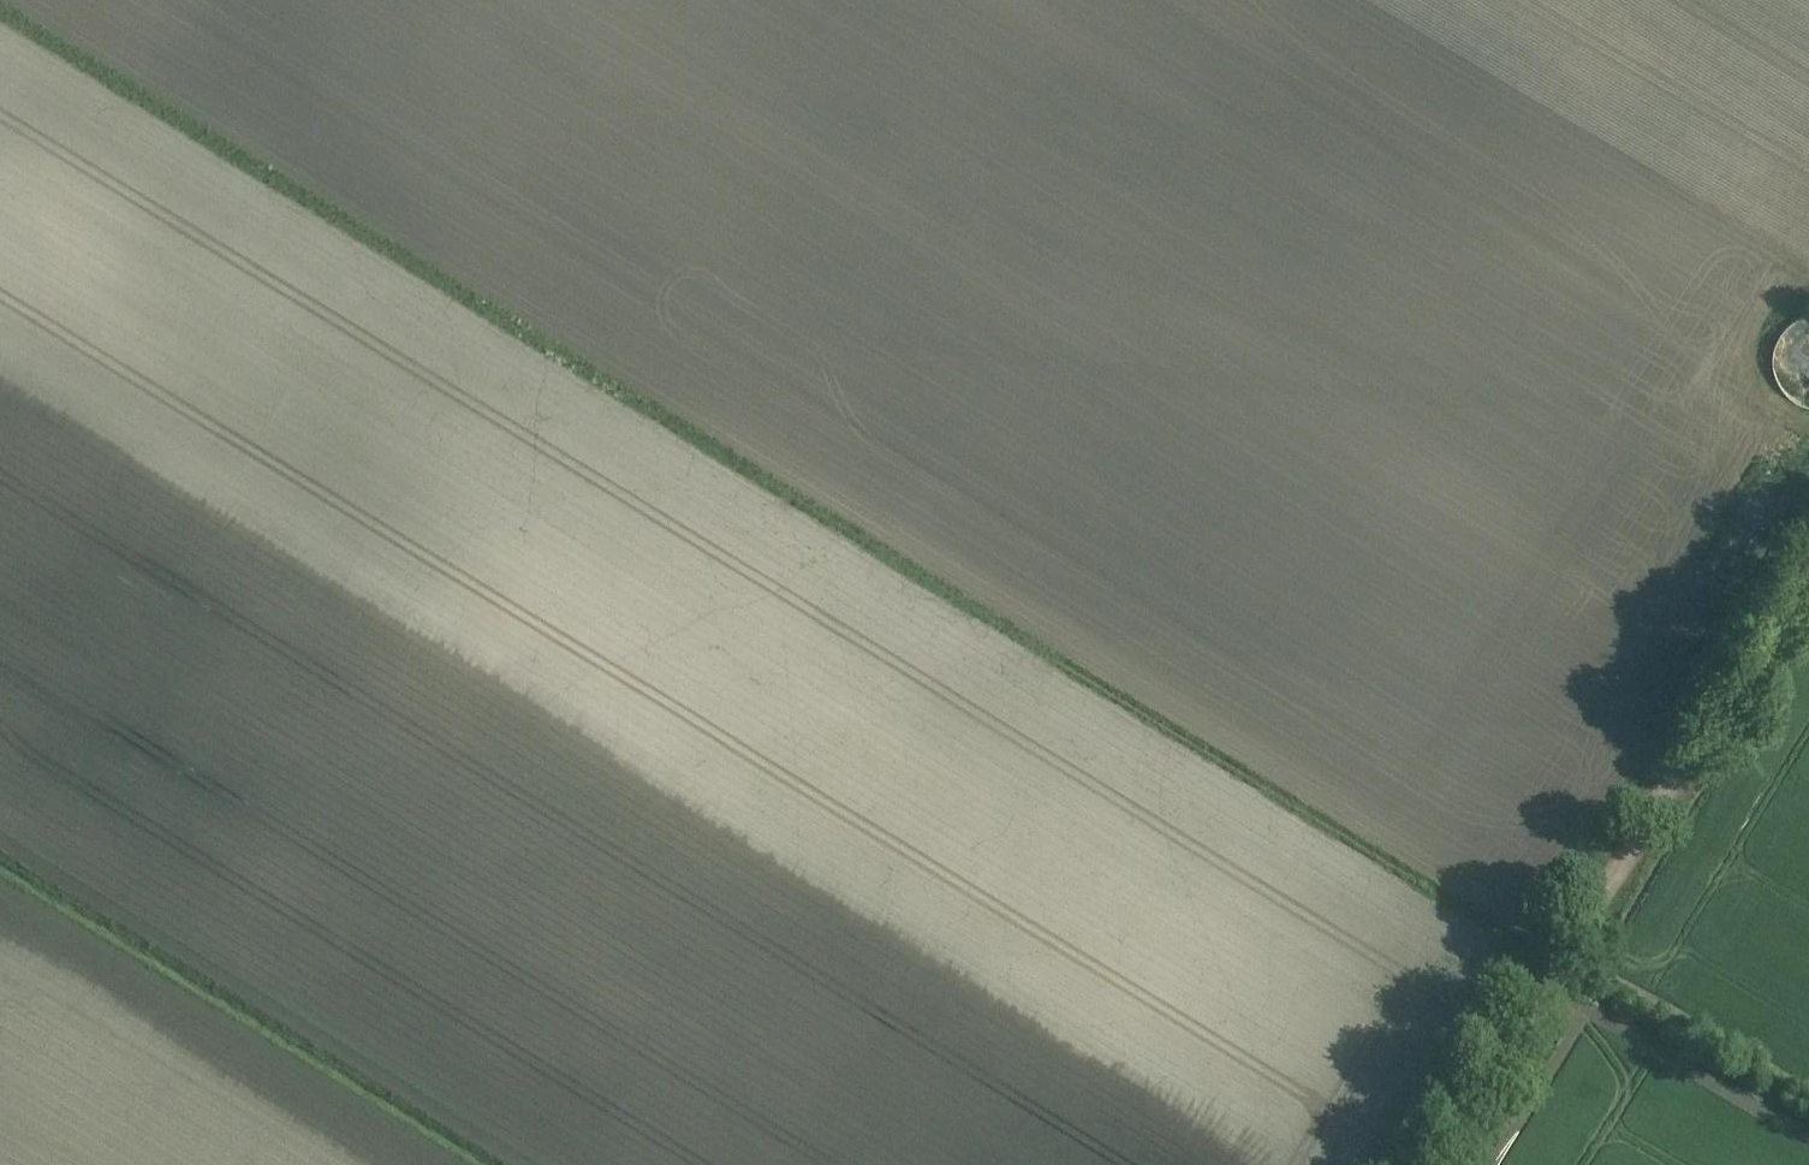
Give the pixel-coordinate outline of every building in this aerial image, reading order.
[(1794,323),(1781,337),(1775,355),(1778,375),(1788,391),(1803,402),(1808,403),(1808,316),(1794,323)]
